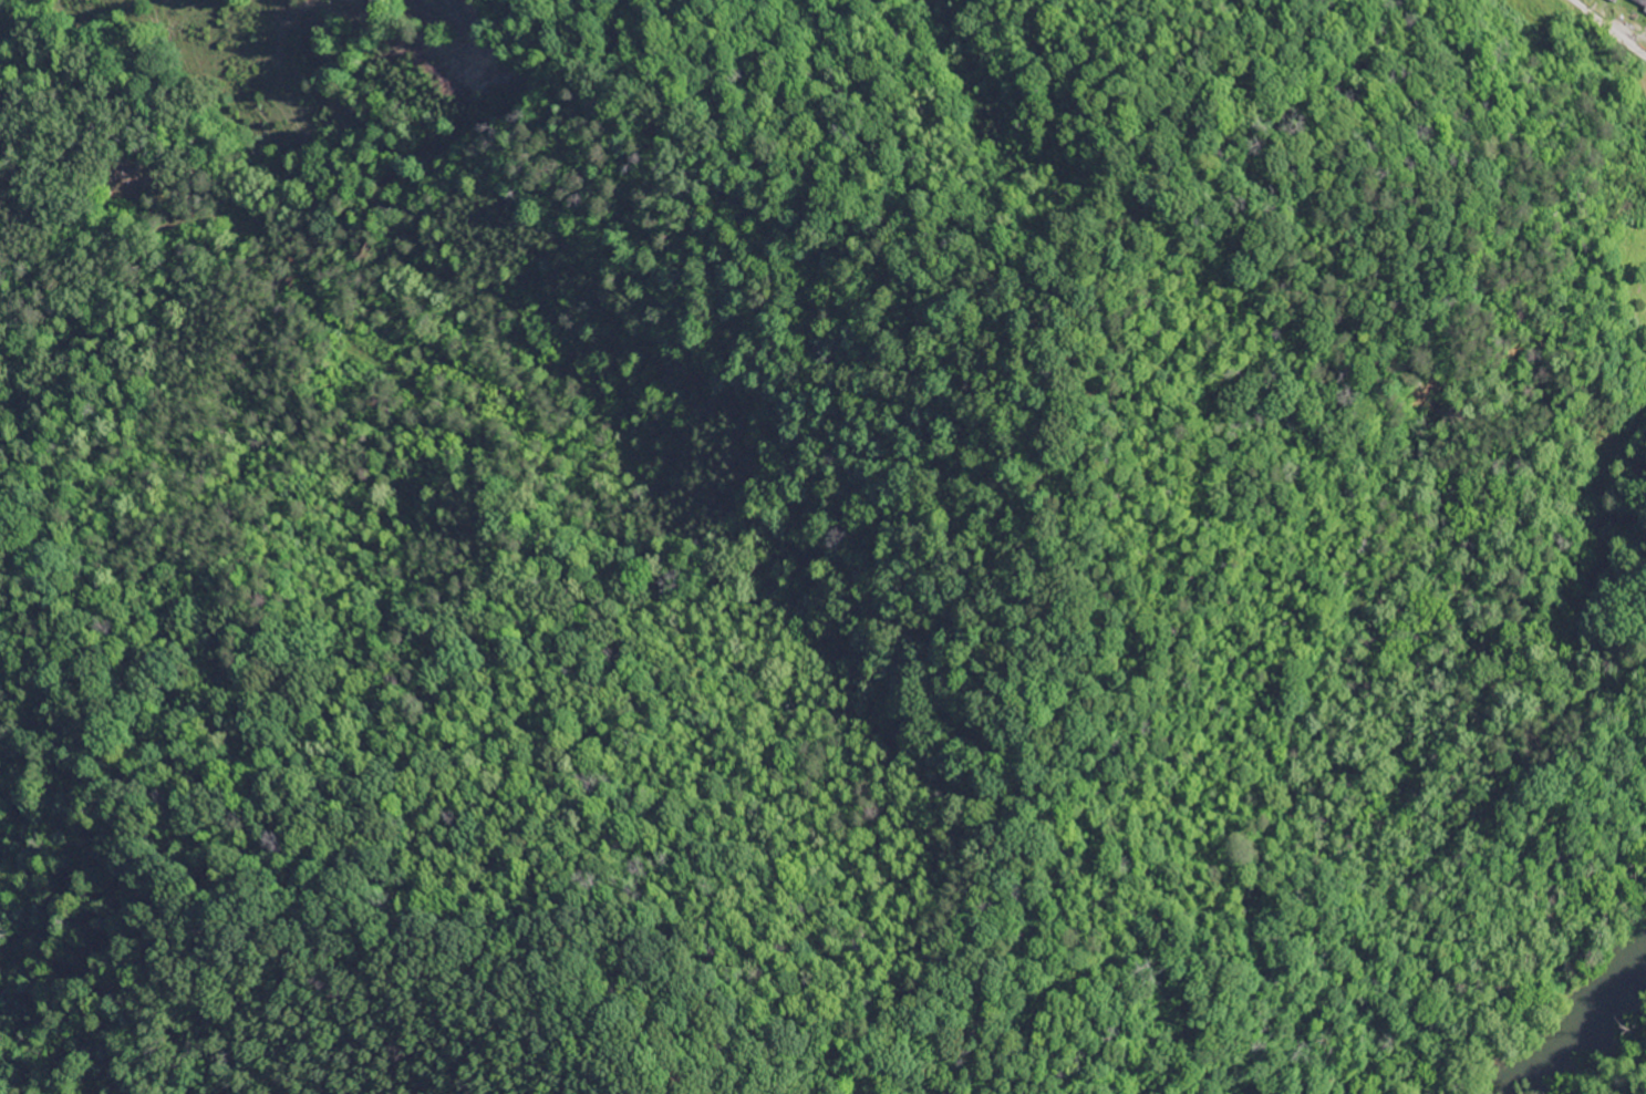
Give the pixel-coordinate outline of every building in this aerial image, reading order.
[(1632,2),(1645,9),(1645,0),(1633,0),(1632,2)]
